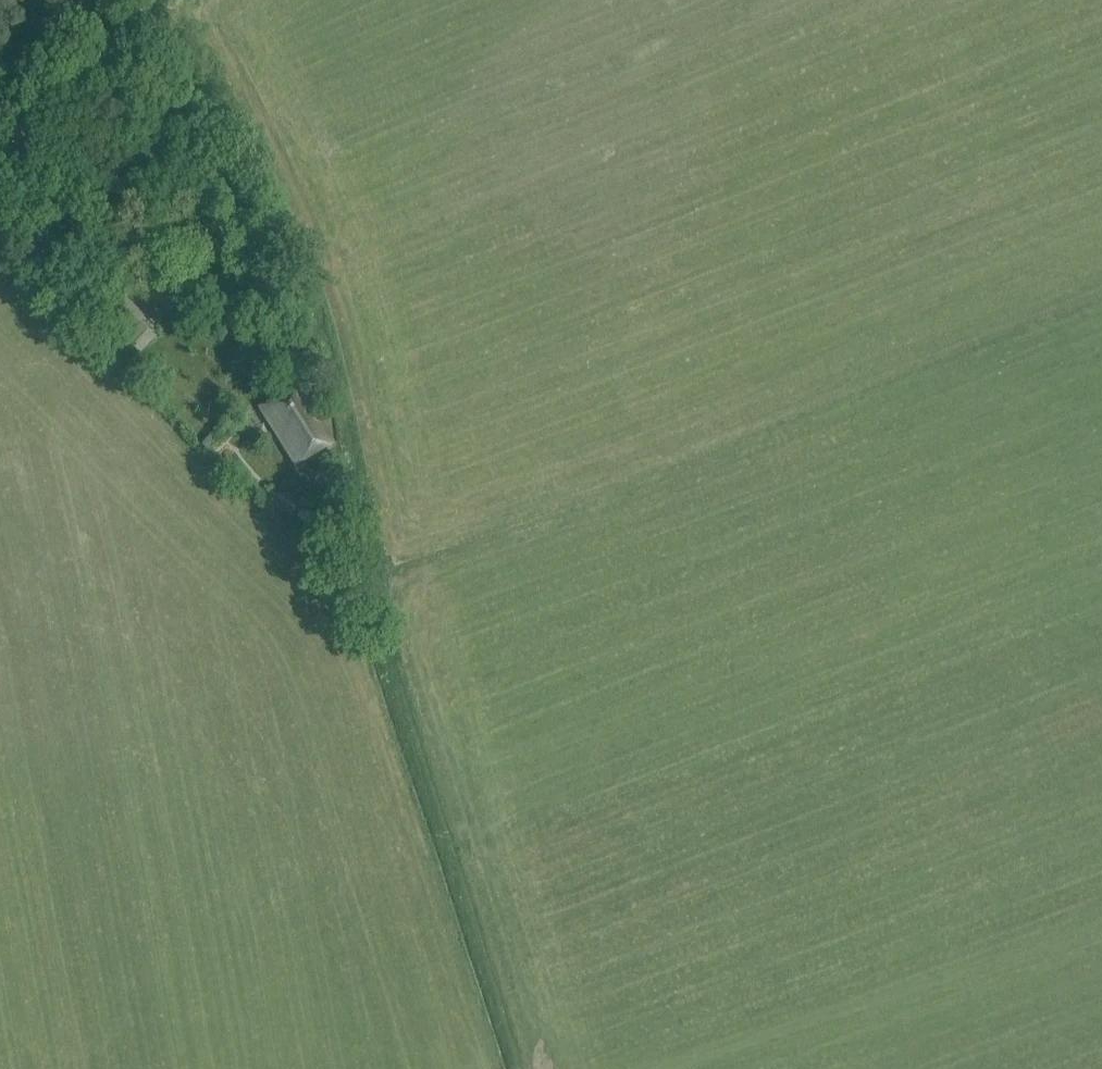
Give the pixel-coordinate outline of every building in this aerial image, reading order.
[(101,315),(131,345),(151,325),(121,295),(101,315)] [(259,407),(296,466),(331,444),(296,385),(259,407)]
